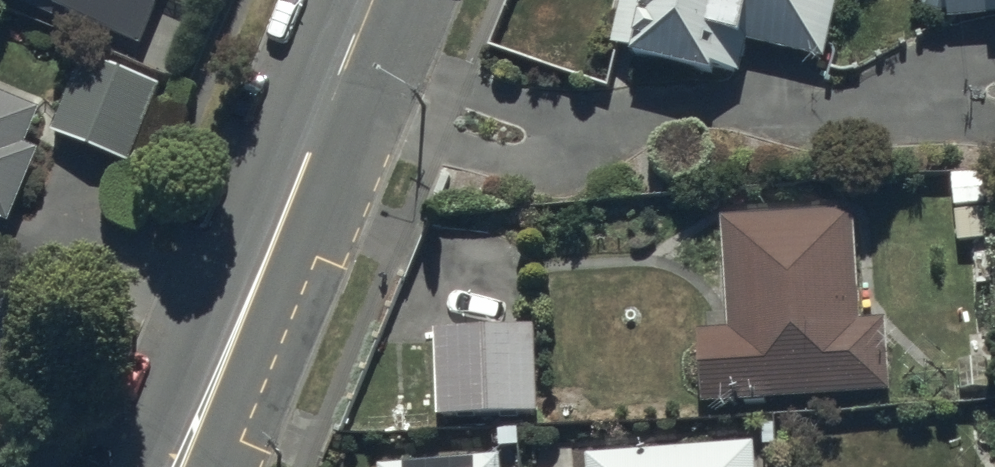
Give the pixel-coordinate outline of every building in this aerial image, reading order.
[(72,39),(75,31),(141,56),(162,0),(0,0),(0,10),(72,39)] [(620,5),(621,5),(609,70),(745,96),(752,57),(824,71),(838,0),(621,0),(620,5)] [(950,31),(994,28),(994,0),(947,0),(950,31)] [(156,94),(78,69),(51,153),(130,178),(156,94)] [(13,236),(42,162),(25,155),(40,118),(0,103),(0,231),(13,236)] [(854,228),(719,231),(728,348),(697,350),(699,412),(889,408),(887,334),(856,335),(854,228)] [(533,340),(434,343),(437,430),(536,427),(533,340)] [(589,466),(754,466),(753,458),(589,466)]
